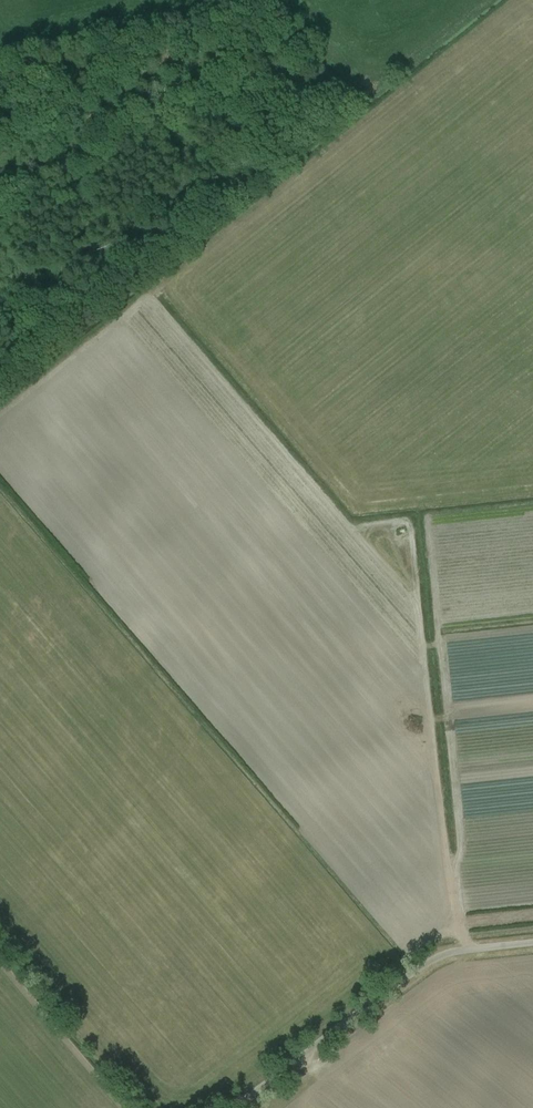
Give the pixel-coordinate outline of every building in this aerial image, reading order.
[(365,1064),(357,1069),(361,1075),(369,1070),(365,1064)]
